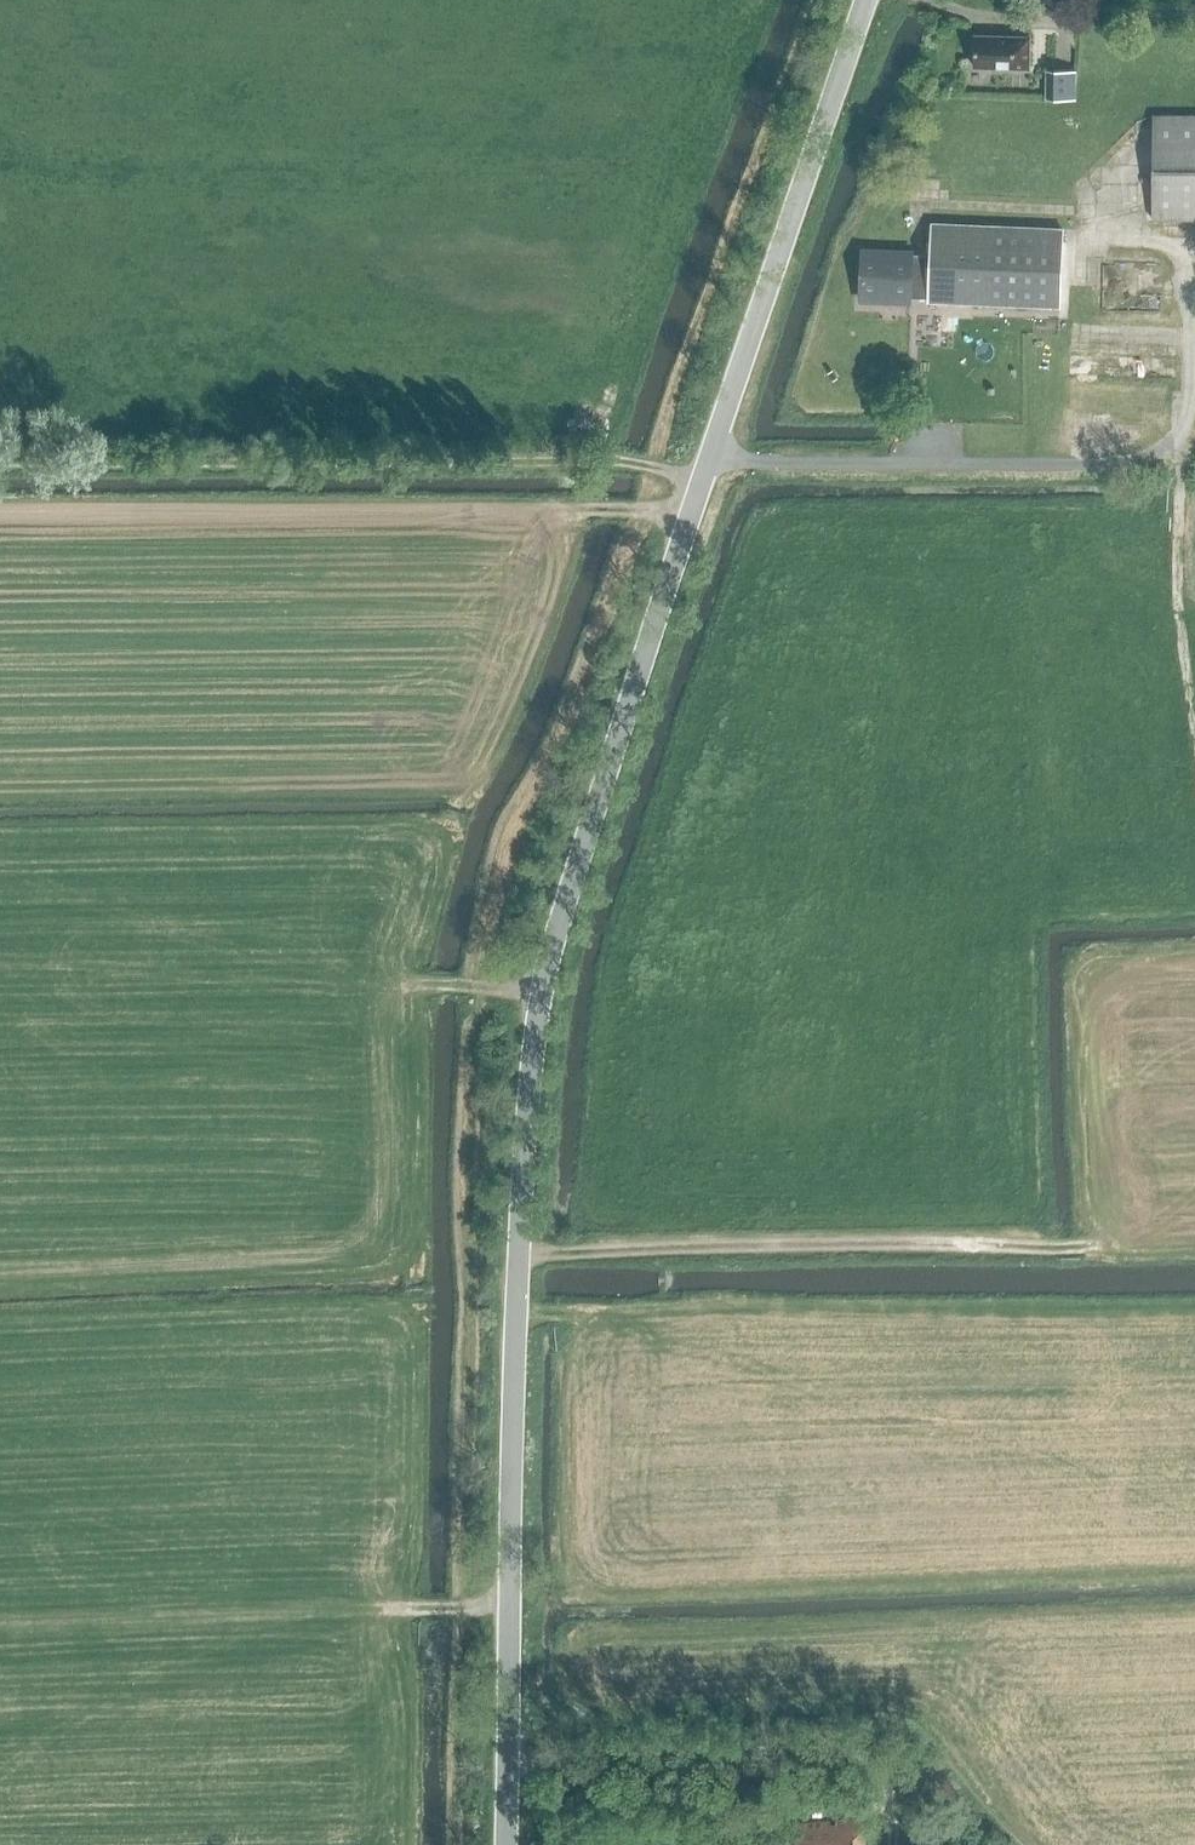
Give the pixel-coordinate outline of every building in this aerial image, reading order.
[(1029,37),(974,35),(973,67),(1028,69),(1029,37)] [(1076,68),(1046,68),(1046,98),(1076,98),(1076,68)] [(1153,113),(1153,219),(1168,219),(1168,231),(1182,231),(1182,219),(1194,219),(1194,113),(1153,113)] [(862,251),(860,300),(909,302),(909,293),(928,294),(928,301),(1059,307),(1062,229),(931,224),(930,257),(911,256),(911,253),(862,251)] [(862,1820),(781,1826),(782,1844),(863,1844),(862,1820)]
